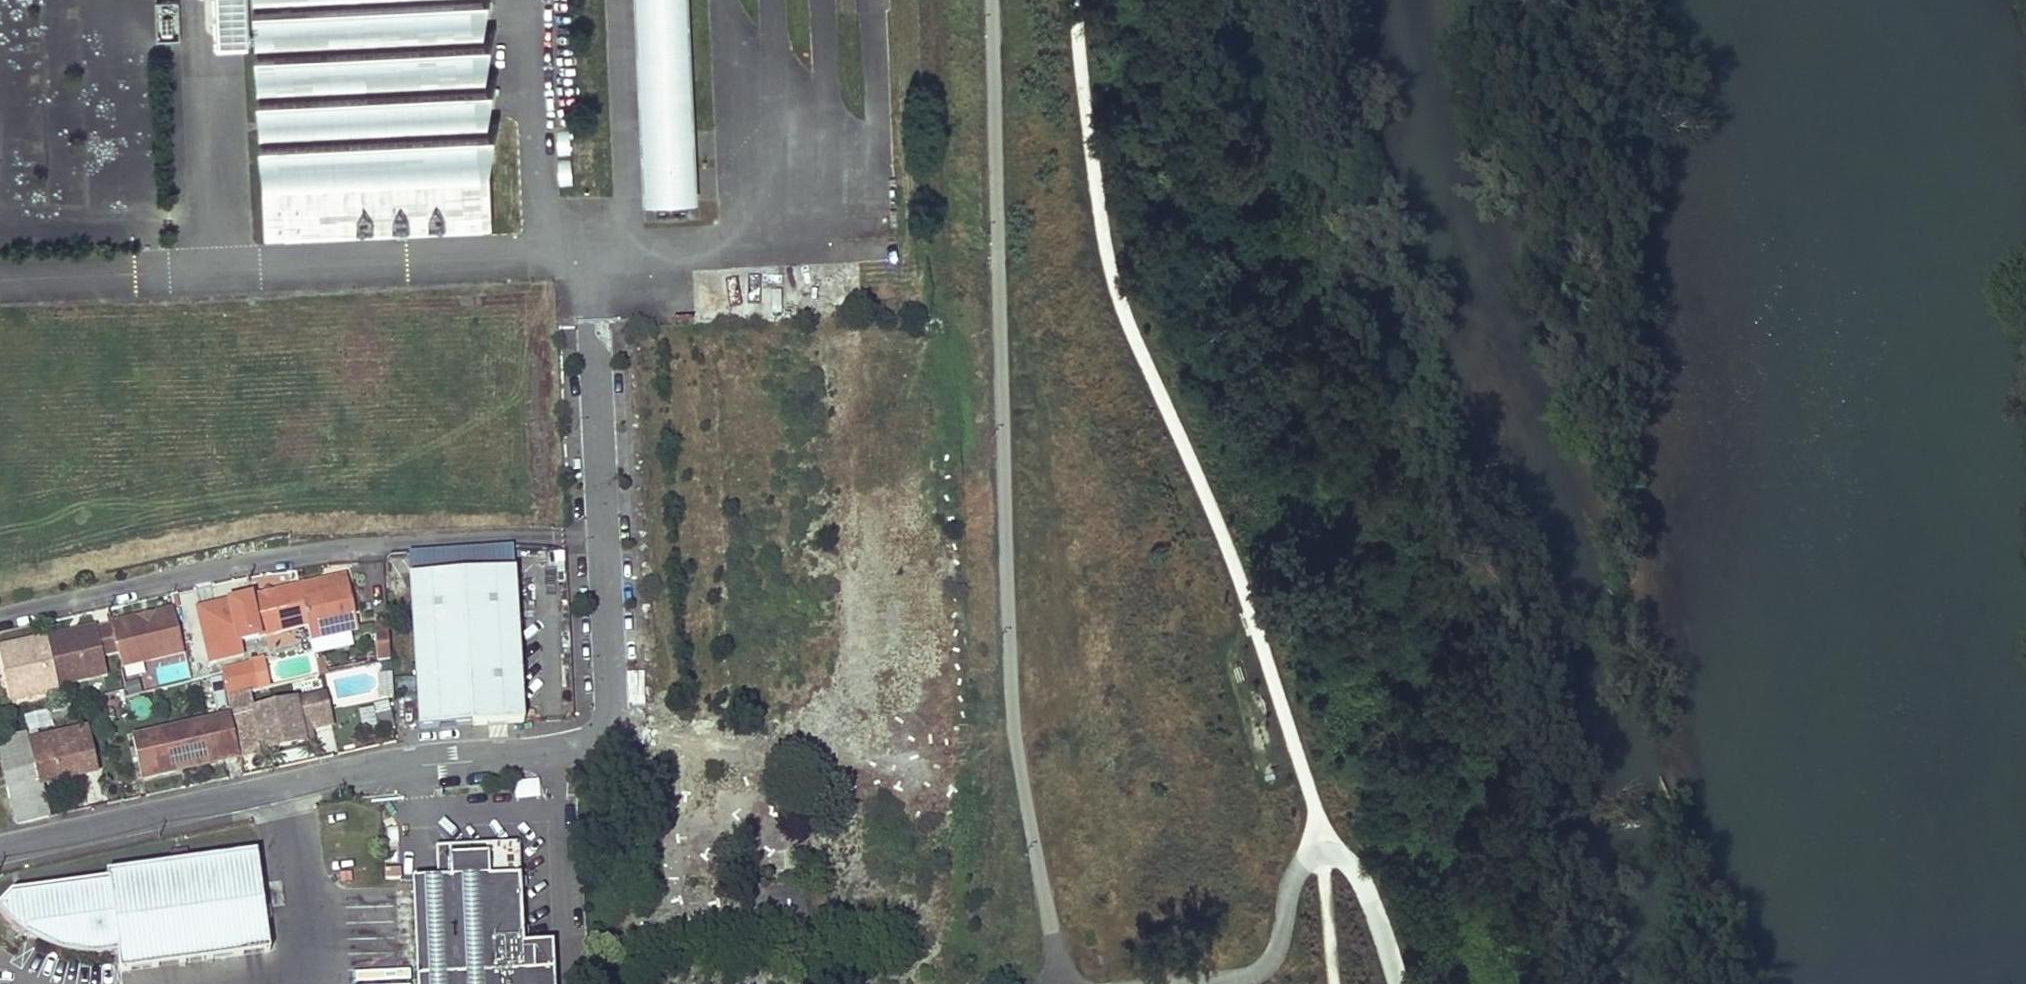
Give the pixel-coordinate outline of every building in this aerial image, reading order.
[(180,34),(179,0),(158,0),(159,35),(180,34)] [(223,35),(251,33),(250,26),(249,26),(247,0),(221,0),(223,35)] [(491,227),(492,226),(493,226),(493,225),(491,172),(500,117),(490,117),(498,72),(489,72),(497,27),(486,28),(491,0),(247,0),(249,26),(250,26),(257,26),(266,235),(267,236),(268,236),(491,227)] [(697,201),(688,0),(635,0),(644,204),(697,201)] [(515,571),(411,578),(421,729),(525,723),(515,571)] [(347,575),(250,597),(258,636),(308,625),(312,640),(345,632),(340,614),(355,611),(347,575)] [(172,609),(109,623),(110,625),(95,628),(95,627),(0,648),(0,658),(6,686),(21,683),(24,699),(59,692),(57,687),(106,675),(102,656),(117,652),(120,667),(182,653),(172,609)] [(340,614),(345,632),(359,629),(355,611),(340,614)] [(386,629),(372,630),(374,662),(388,661),(386,629)] [(250,662),(257,690),(271,687),(265,659),(250,662)] [(21,683),(6,686),(9,702),(24,699),(21,683)] [(232,717),(240,757),(314,741),(311,727),(309,720),(330,716),(325,695),(231,715),(232,717)] [(89,703),(90,711),(106,707),(105,699),(89,703)] [(361,722),(390,717),(388,704),(358,709),(361,722)] [(49,712),(25,714),(26,731),(50,729),(49,712)] [(330,716),(309,720),(311,727),(331,722),(330,716)] [(240,757),(232,717),(135,738),(143,777),(240,757)] [(39,782),(95,770),(86,731),(29,744),(27,737),(0,742),(0,747),(18,826),(49,819),(39,782)] [(536,779),(513,783),(516,800),(539,796),(536,779)] [(552,944),(545,944),(523,945),(518,844),(436,848),(438,880),(412,881),(417,983),(554,983),(552,944)] [(185,853),(171,855),(172,861),(187,859),(185,853)] [(256,855),(107,876),(108,883),(12,896),(0,908),(0,916),(5,921),(10,926),(15,932),(21,936),(24,938),(29,932),(37,937),(45,941),(52,945),(60,947),(68,950),(75,952),(84,953),(92,954),(100,954),(109,954),(117,953),(121,975),(270,953),(256,855)] [(400,880),(400,870),(385,871),(385,880),(400,880)]
